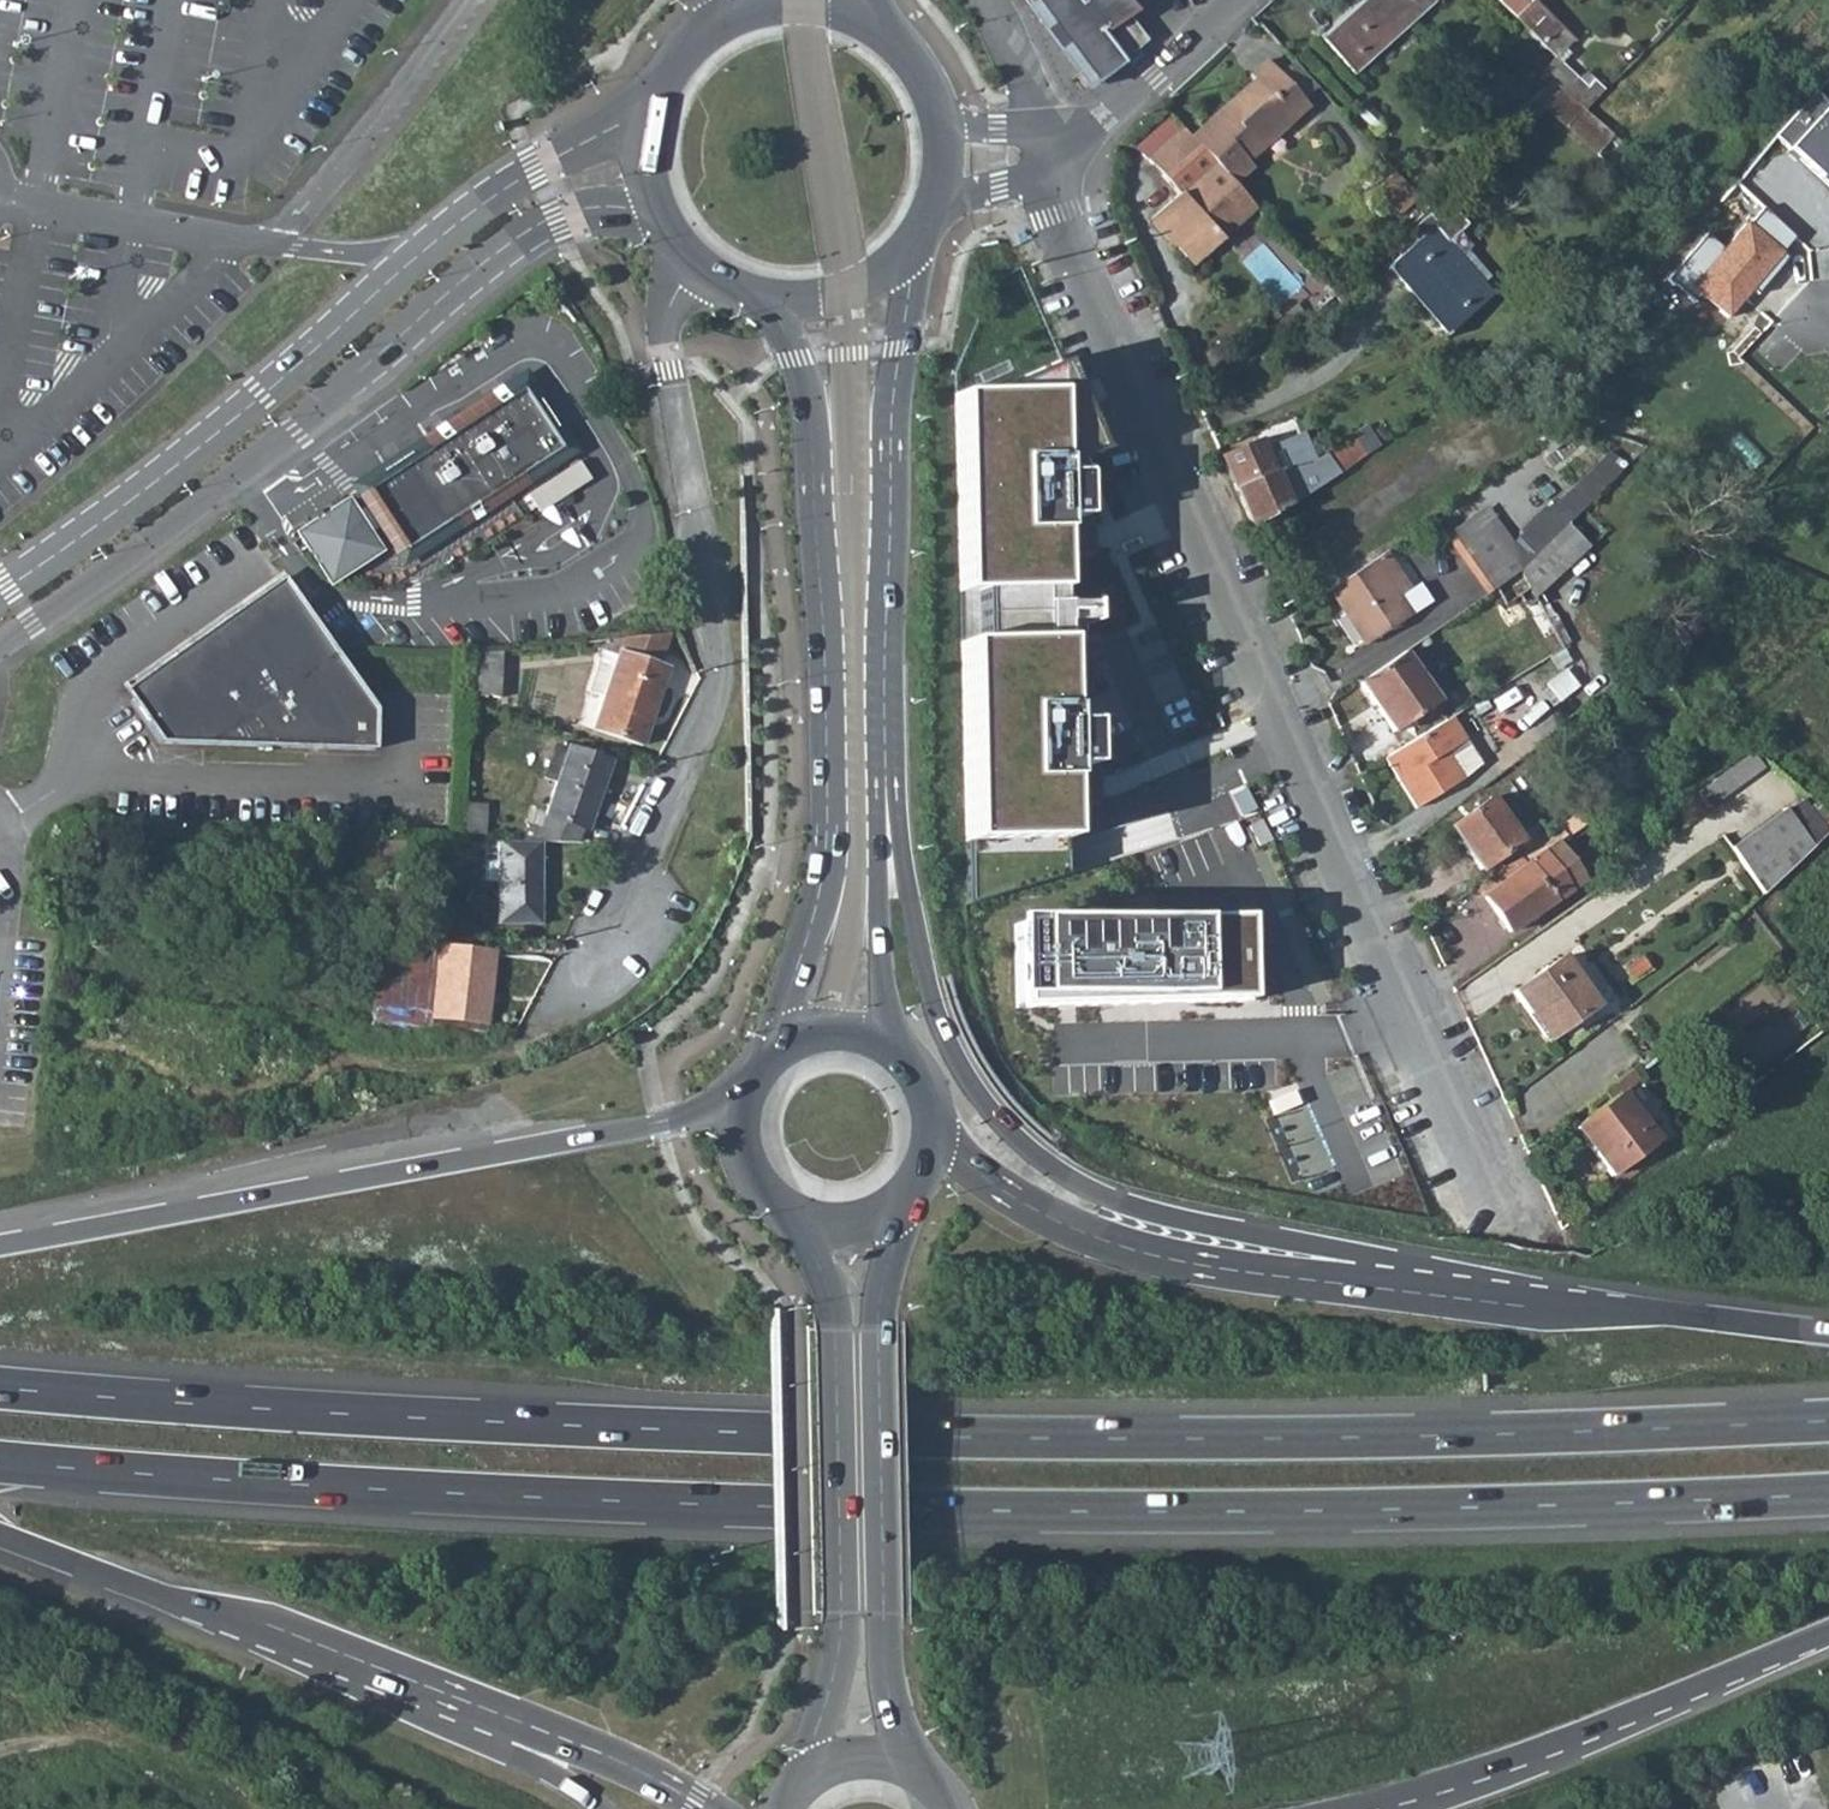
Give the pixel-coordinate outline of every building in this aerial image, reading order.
[(1101,74),(1129,51),(1154,29),(1131,0),(1040,0),(1101,74)] [(1435,1),(1434,0),(1371,0),(1366,4),(1361,0),(1319,38),(1352,76),(1355,75),(1352,71),(1430,0),(1433,4),(1435,1)] [(1521,0),(1504,0),(1499,6),(1513,19),(1526,6),(1521,0)] [(1541,46),(1560,26),(1534,0),(1532,0),(1526,6),(1513,19),(1541,46)] [(1560,26),(1541,46),(1554,59),(1573,40),(1560,26)] [(1246,75),(1251,79),(1189,136),(1200,148),(1216,165),(1233,183),(1250,166),(1245,161),(1305,105),(1263,59),(1246,75)] [(1554,59),(1532,80),(1542,90),(1549,82),(1566,96),(1578,81),(1554,59)] [(1517,66),(1486,99),(1512,123),(1513,122),(1542,90),(1532,80),(1517,66)] [(1513,122),(1521,130),(1543,107),(1596,154),(1608,141),(1616,147),(1620,143),(1584,112),(1566,96),(1549,82),(1542,90),(1513,122)] [(1782,133),(1828,179),(1828,96),(1824,91),(1782,133)] [(1182,129),(1147,163),(1165,182),(1200,148),(1189,136),(1182,129)] [(1183,196),(1216,165),(1200,148),(1165,182),(1178,196),(1181,194),(1183,196)] [(1216,165),(1183,196),(1181,194),(1178,196),(1152,220),(1197,269),(1226,242),(1224,239),(1257,209),(1233,183),(1216,165)] [(1416,196),(1396,175),(1380,190),(1399,211),(1416,196)] [(1391,246),(1399,256),(1390,266),(1447,335),(1494,294),(1485,283),(1491,277),(1470,250),(1473,247),(1460,231),(1468,223),(1454,206),(1438,219),(1432,212),(1414,228),(1412,225),(1391,246)] [(1759,208),(1717,252),(1703,239),(1668,277),(1691,299),(1699,290),(1721,311),(1791,238),(1759,208)] [(989,389),(952,387),(952,590),(960,591),(962,644),(954,643),(963,872),(1061,875),(1057,777),(1092,780),(1091,730),(1085,725),(1059,724),(1055,518),(1078,519),(1074,461),(1094,447),(1053,364),(989,389)] [(568,448),(529,388),(509,401),(507,398),(361,492),(404,557),(420,546),(457,522),(548,461),(550,463),(568,448)] [(1264,449),(1259,438),(1220,454),(1251,526),(1317,489),(1366,455),(1362,449),(1352,434),(1308,463),(1315,473),(1310,476),(1308,474),(1298,479),(1281,441),(1264,449)] [(1379,447),(1375,441),(1362,449),(1366,455),(1379,447)] [(590,480),(578,463),(527,496),(539,514),(590,480)] [(1539,524),(1536,521),(1511,546),(1525,566),(1608,484),(1591,474),(1539,524)] [(377,550),(346,501),(297,533),(328,582),(377,550)] [(1511,546),(1485,509),(1451,532),(1493,592),(1497,589),(1521,573),(1522,572),(1527,568),(1525,566),(1511,546)] [(1536,599),(1592,547),(1573,525),(1572,526),(1527,568),(1522,572),(1521,573),(1531,590),(1536,599)] [(1330,591),(1365,646),(1433,604),(1421,583),(1412,588),(1390,553),(1330,591)] [(1497,589),(1508,605),(1531,590),(1521,573),(1497,589)] [(188,646),(124,691),(131,703),(199,661),(292,593),(284,581),(188,646)] [(373,710),(292,593),(199,661),(131,703),(157,748),(372,750),(373,710)] [(1671,643),(1679,654),(1697,640),(1688,628),(1672,641),(1671,643)] [(605,694),(594,726),(644,743),(671,668),(664,665),(675,634),(675,631),(625,637),(614,668),(605,694)] [(1392,730),(1436,700),(1403,651),(1359,681),(1392,730)] [(467,696),(499,696),(500,653),(468,657),(467,696)] [(590,689),(605,694),(614,668),(600,662),(590,689)] [(1485,689),(1478,677),(1452,692),(1459,705),(1485,689)] [(1719,708),(1712,712),(1715,718),(1722,713),(1719,708)] [(1718,722),(1726,717),(1722,713),(1715,718),(1718,722)] [(1413,808),(1479,769),(1450,717),(1384,757),(1413,808)] [(567,754),(558,779),(537,840),(542,840),(580,839),(585,826),(590,827),(613,760),(570,746),(567,754)] [(558,779),(567,754),(556,751),(547,776),(558,779)] [(1701,792),(1712,807),(1766,770),(1754,755),(1701,792)] [(1548,833),(1540,822),(1519,834),(1492,795),(1451,825),(1486,876),(1519,854),(1549,834),(1548,833)] [(1802,800),(1731,847),(1765,895),(1828,835),(1802,800)] [(483,834),(484,801),(463,801),(459,832),(483,834)] [(1476,883),(1509,930),(1551,900),(1567,889),(1540,852),(1555,842),(1562,836),(1556,828),(1549,834),(1519,854),(1486,876),(1476,883)] [(501,840),(498,920),(538,921),(542,840),(537,840),(501,840)] [(1540,852),(1567,889),(1582,879),(1555,842),(1540,852)] [(1243,998),(1244,914),(1007,911),(1006,995),(1243,998)] [(488,1020),(495,949),(438,944),(430,1015),(488,1020)] [(1546,1035),(1594,1000),(1562,955),(1513,990),(1546,1035)] [(1781,970),(1790,964),(1784,956),(1775,963),(1781,970)] [(1611,1173),(1658,1137),(1622,1089),(1575,1125),(1611,1173)]
